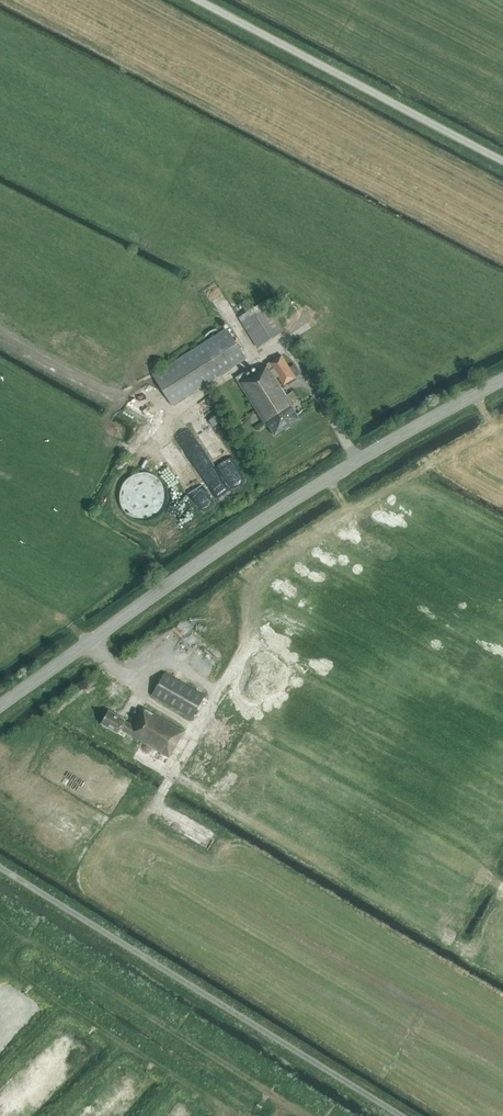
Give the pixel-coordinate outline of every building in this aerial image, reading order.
[(258,348),(284,332),(265,301),(239,317),(258,348)] [(171,405),(245,359),(227,329),(153,375),(171,405)] [(295,365),(289,369),(281,356),(267,365),(267,367),(259,372),(258,371),(247,377),(244,372),(237,376),(235,378),(265,428),(269,426),(275,435),(299,420),(291,407),(293,406),(291,402),(297,399),(293,393),(288,396),(277,379),(279,377),(284,385),(295,378),(301,375),(295,365)] [(226,417),(223,412),(217,416),(216,415),(211,418),(212,420),(209,421),(213,426),(226,417)] [(120,486),(138,524),(173,508),(155,470),(120,486)] [(192,494),(203,512),(215,505),(204,487),(192,494)] [(191,719),(205,695),(165,672),(151,696),(191,719)] [(109,711),(101,724),(118,733),(120,729),(155,749),(169,758),(184,732),(143,709),(133,726),(125,721),(109,711)] [(155,749),(150,757),(164,765),(169,758),(155,749)]
